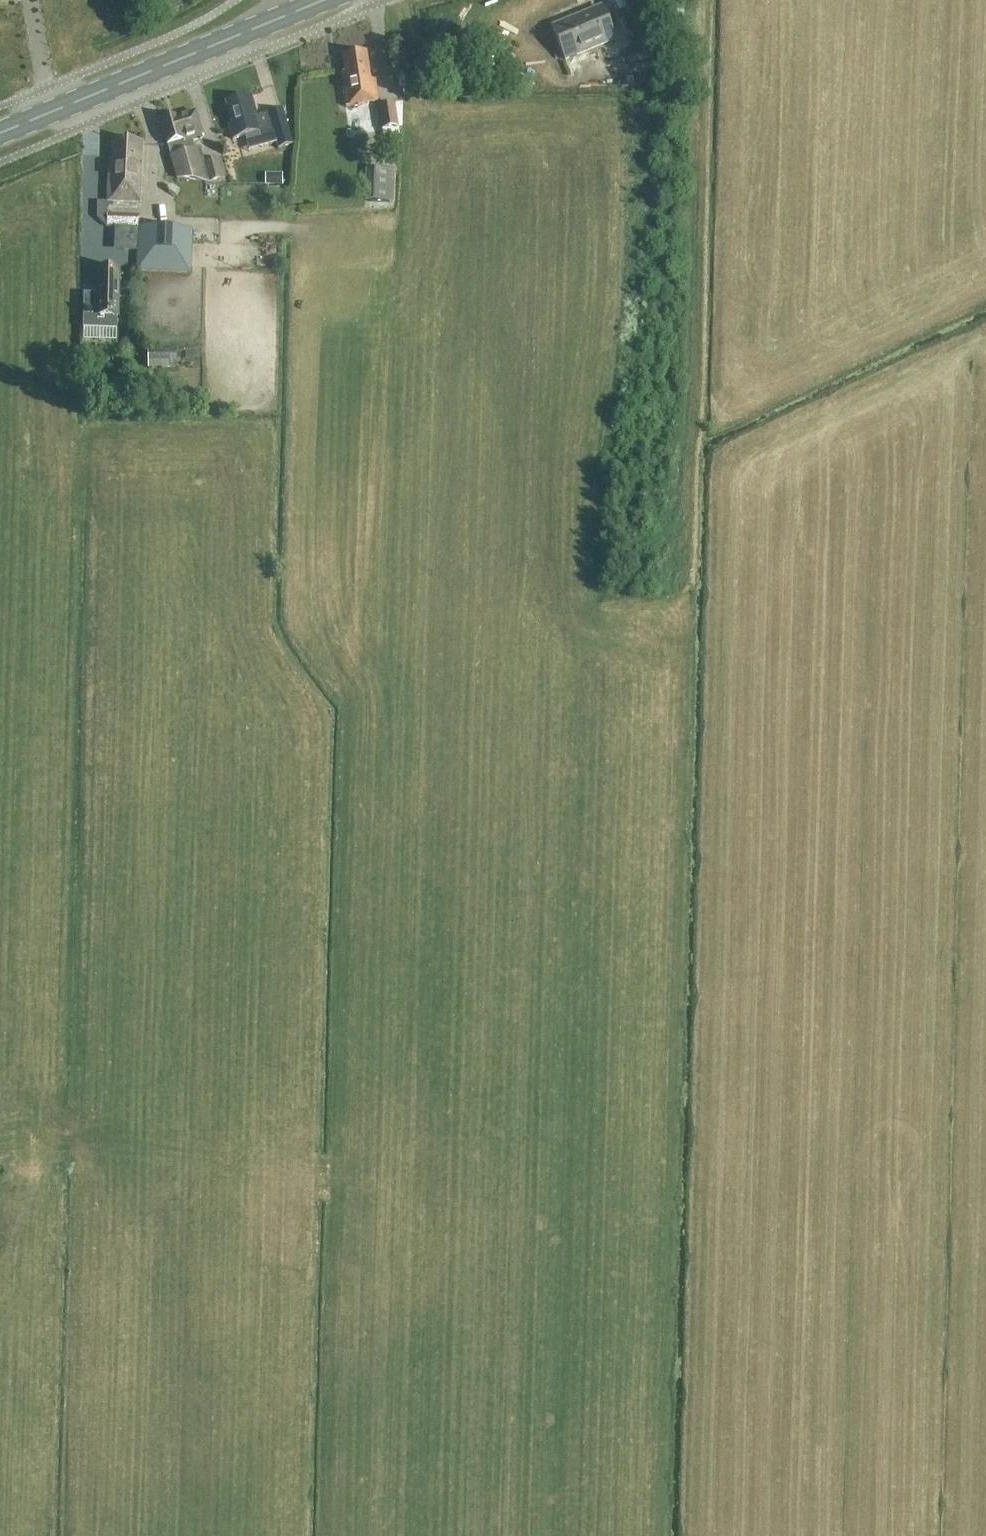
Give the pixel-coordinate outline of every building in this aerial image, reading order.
[(630,47),(647,40),(637,15),(608,27),(601,9),(552,29),(565,61),(626,36),(630,47)] [(346,107),(377,102),(374,81),(370,82),(366,54),(342,58),(345,74),(341,74),(346,107)] [(251,97),(225,104),(232,126),(228,127),(230,133),(232,140),(257,133),(258,134),(259,138),(262,149),(263,149),(266,148),(276,145),(277,150),(278,151),(285,149),(290,147),(293,147),(291,141),(289,136),(282,111),(274,113),(268,115),(268,117),(257,120),(251,97)] [(398,129),(395,105),(378,107),(382,131),(398,129)] [(193,143),(203,139),(196,113),(177,119),(177,118),(160,123),(167,147),(177,179),(208,183),(223,179),(218,161),(204,165),(199,149),(195,150),(193,143)] [(140,205),(142,144),(114,143),(113,168),(109,168),(107,203),(140,205)] [(394,207),(395,174),(376,173),(374,206),(394,207)] [(265,177),(265,188),(281,188),(281,177),(265,177)] [(190,274),(192,232),(139,229),(137,272),(190,274)] [(98,271),(97,296),(84,296),(83,330),(116,330),(117,298),(118,272),(98,271)] [(144,351),(144,368),(177,369),(177,352),(144,351)]
